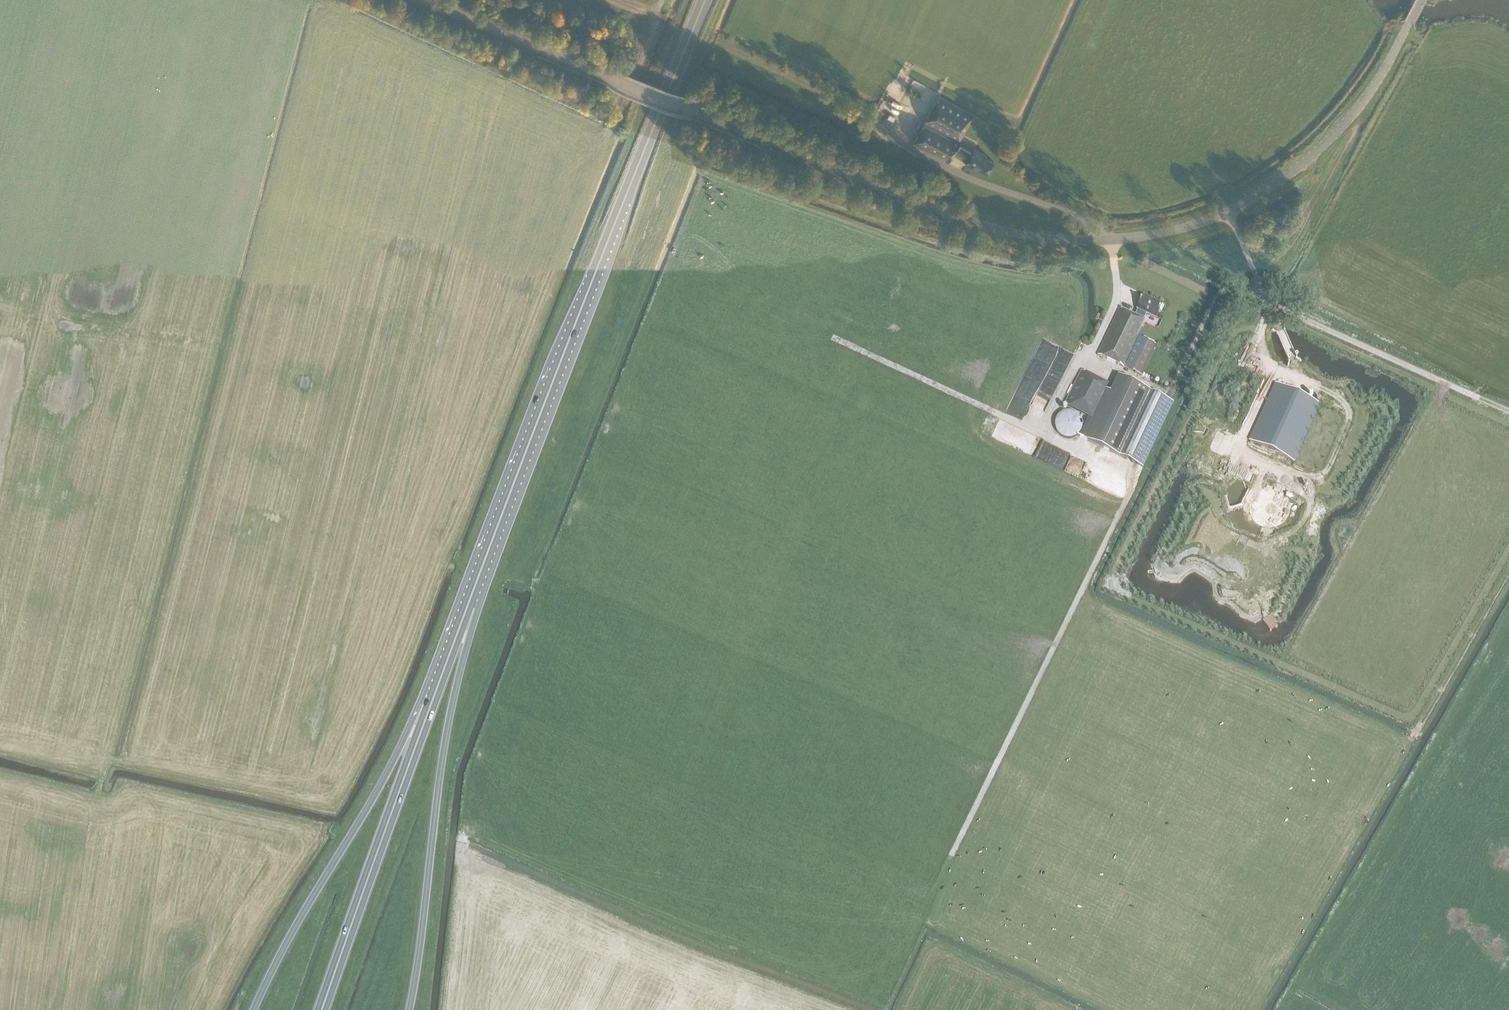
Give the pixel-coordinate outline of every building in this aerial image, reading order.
[(947,161),(952,153),(967,161),(965,164),(977,171),(979,168),(987,173),(993,161),(984,156),(985,154),(974,148),(972,151),(958,143),(974,115),(939,96),(924,122),(955,140),(954,141),(923,124),(913,143),(947,161)] [(1137,309),(1135,315),(1119,307),(1097,355),(1142,376),(1156,346),(1136,336),(1141,325),(1144,319),(1143,318),(1145,313),(1155,318),(1162,304),(1142,295),(1136,308),(1137,309)] [(1108,384),(1081,371),(1064,405),(1091,418),(1105,391),(1108,384)] [(1172,401),(1143,388),(1116,375),(1108,392),(1105,391),(1091,418),(1081,438),(1141,466),(1172,401)] [(1319,403),(1274,382),(1248,440),(1293,460),(1319,403)] [(1262,495),(1259,496),(1259,500),(1262,501),(1264,500),(1265,499),(1283,508),(1279,517),(1290,522),(1304,489),(1292,483),(1287,493),(1271,485),(1274,480),(1261,474),(1255,487),(1264,492),(1262,495)] [(1275,624),(1270,615),(1262,620),(1270,632),(1277,627),(1275,624)]
